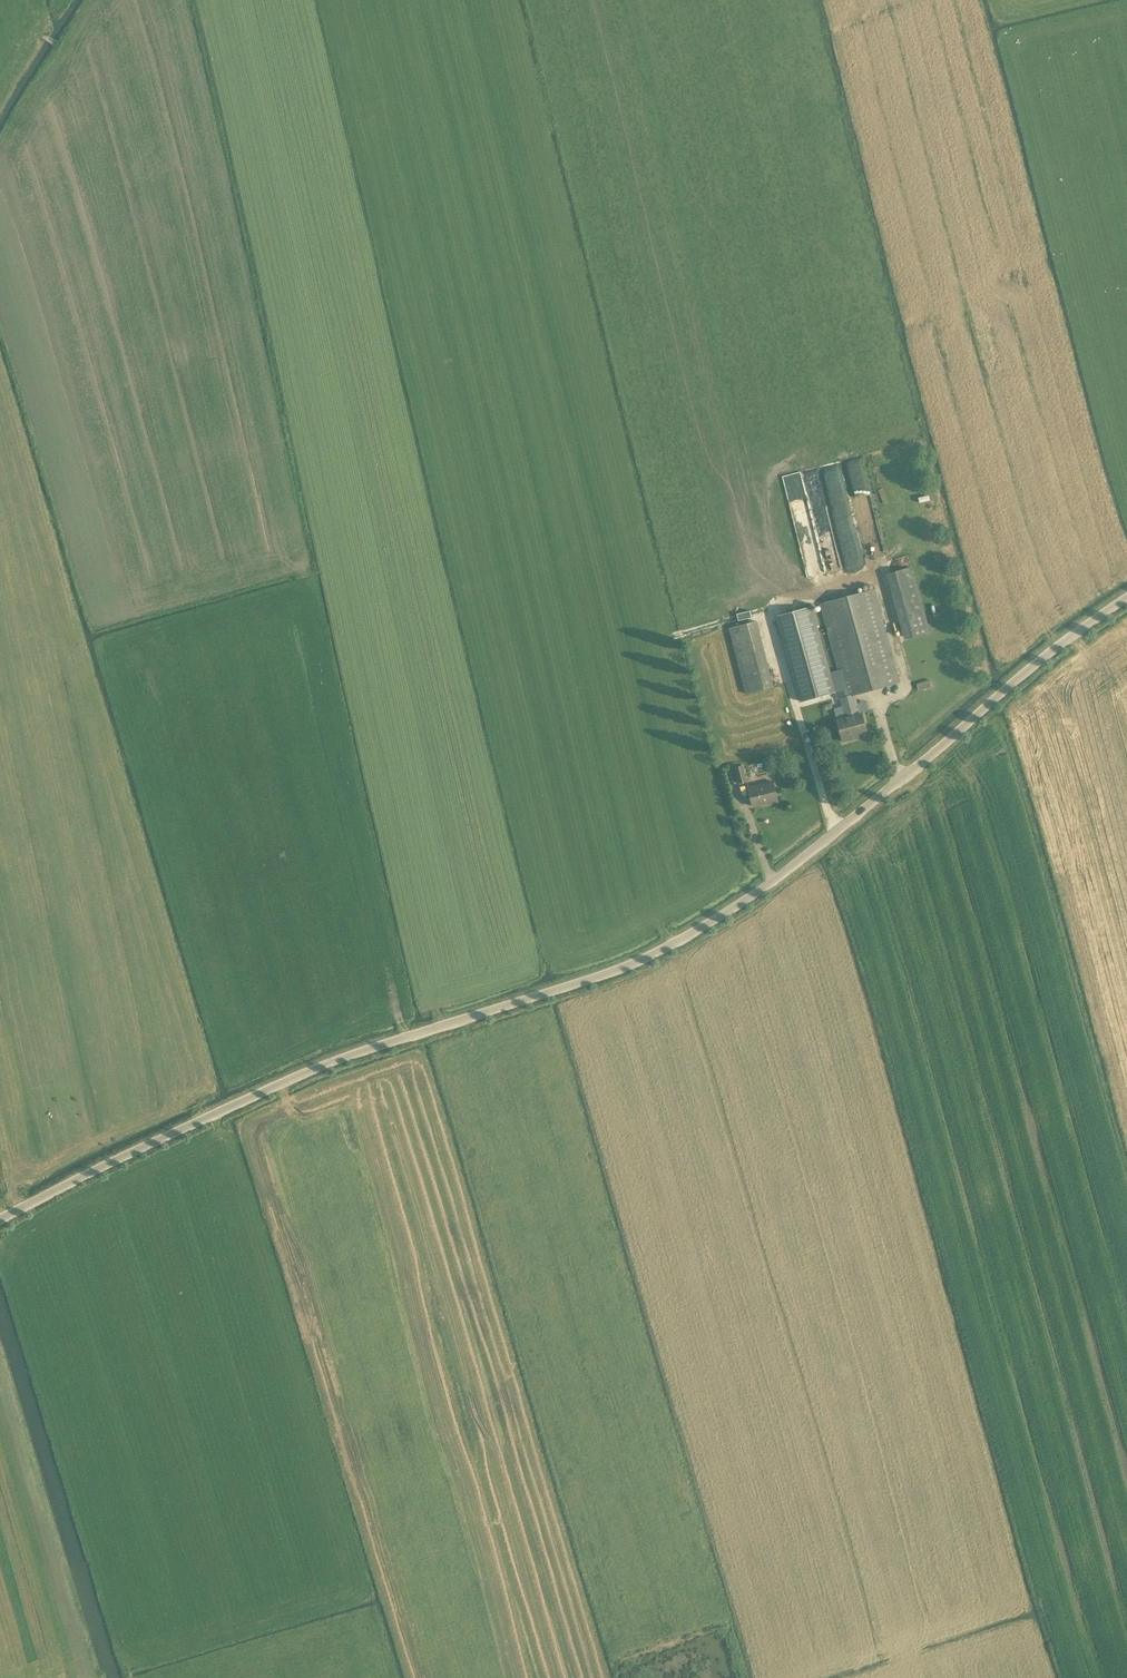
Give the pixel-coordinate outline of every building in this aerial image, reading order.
[(827,572),(843,568),(837,540),(854,536),(841,476),(821,480),(819,469),(805,472),(827,572)] [(886,573),(904,639),(930,632),(912,566),(886,573)] [(853,739),(852,736),(867,732),(862,712),(861,713),(855,694),(900,682),(875,588),(820,603),(845,696),(839,698),(845,717),(837,719),(843,742),(853,739)] [(813,606),(778,615),(801,701),(836,692),(813,606)] [(747,693),(773,686),(757,620),(730,627),(747,693)] [(919,691),(931,687),(929,679),(917,683),(919,691)] [(747,781),(744,765),(735,767),(739,783),(747,781)] [(766,804),(778,801),(773,781),(747,787),(752,805),(766,802),(766,804)]
